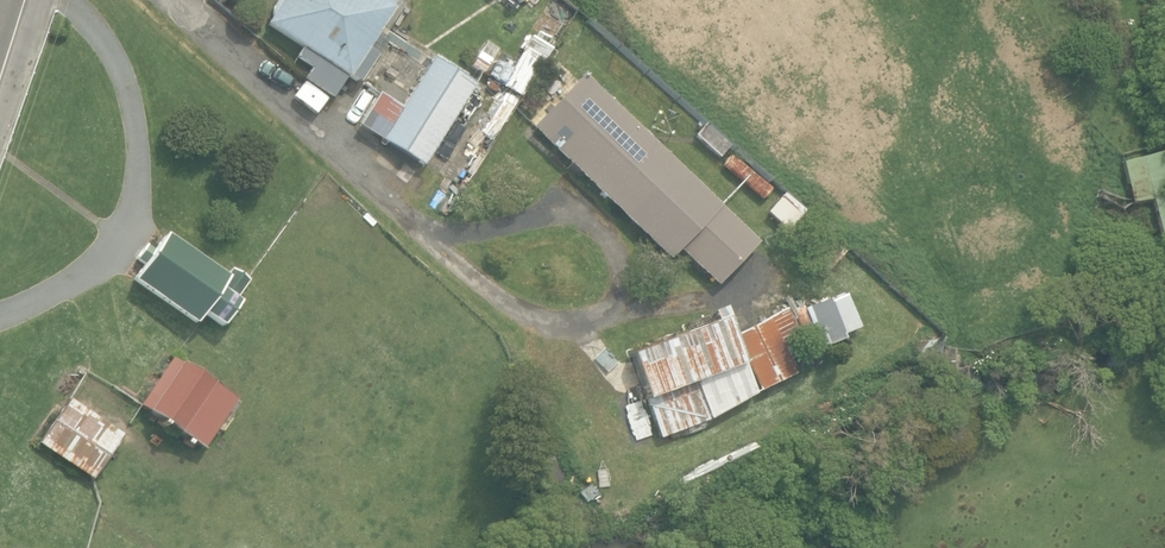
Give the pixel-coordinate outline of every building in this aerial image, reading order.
[(265,26),(301,50),(295,59),(311,69),(302,82),(332,101),(347,77),(357,84),(385,41),(376,35),(393,9),(390,7),(395,0),(282,0),(265,26)] [(550,50),(530,39),(526,46),(524,45),(521,51),(542,64),(550,50)] [(422,167),(474,85),(432,58),(380,141),(422,167)] [(502,84),(509,69),(492,61),(485,76),(502,84)] [(716,286),(758,243),(582,75),(531,129),(668,261),(678,250),(716,286)] [(719,158),(726,150),(702,129),(695,137),(719,158)] [(1120,164),(1131,205),(1149,200),(1158,235),(1164,233),(1164,152),(1120,164)] [(762,200),(771,189),(732,156),(722,167),(762,200)] [(445,211),(453,202),(434,187),(427,197),(445,211)] [(788,232),(804,212),(782,195),(766,215),(788,232)] [(225,277),(164,235),(152,252),(145,246),(136,260),(143,265),(133,280),(196,324),(202,314),(222,327),(238,303),(235,301),(247,282),(230,270),(225,277)] [(810,361),(825,354),(805,307),(790,313),(810,361)] [(806,353),(785,308),(732,338),(725,319),(629,355),(646,400),(643,401),(659,440),(708,420),(709,420),(746,398),(794,377),(788,361),(806,353)] [(202,449),(235,401),(172,358),(139,406),(202,449)] [(91,480),(121,435),(66,398),(36,444),(91,480)] [(535,419),(549,415),(545,403),(532,407),(535,419)]
